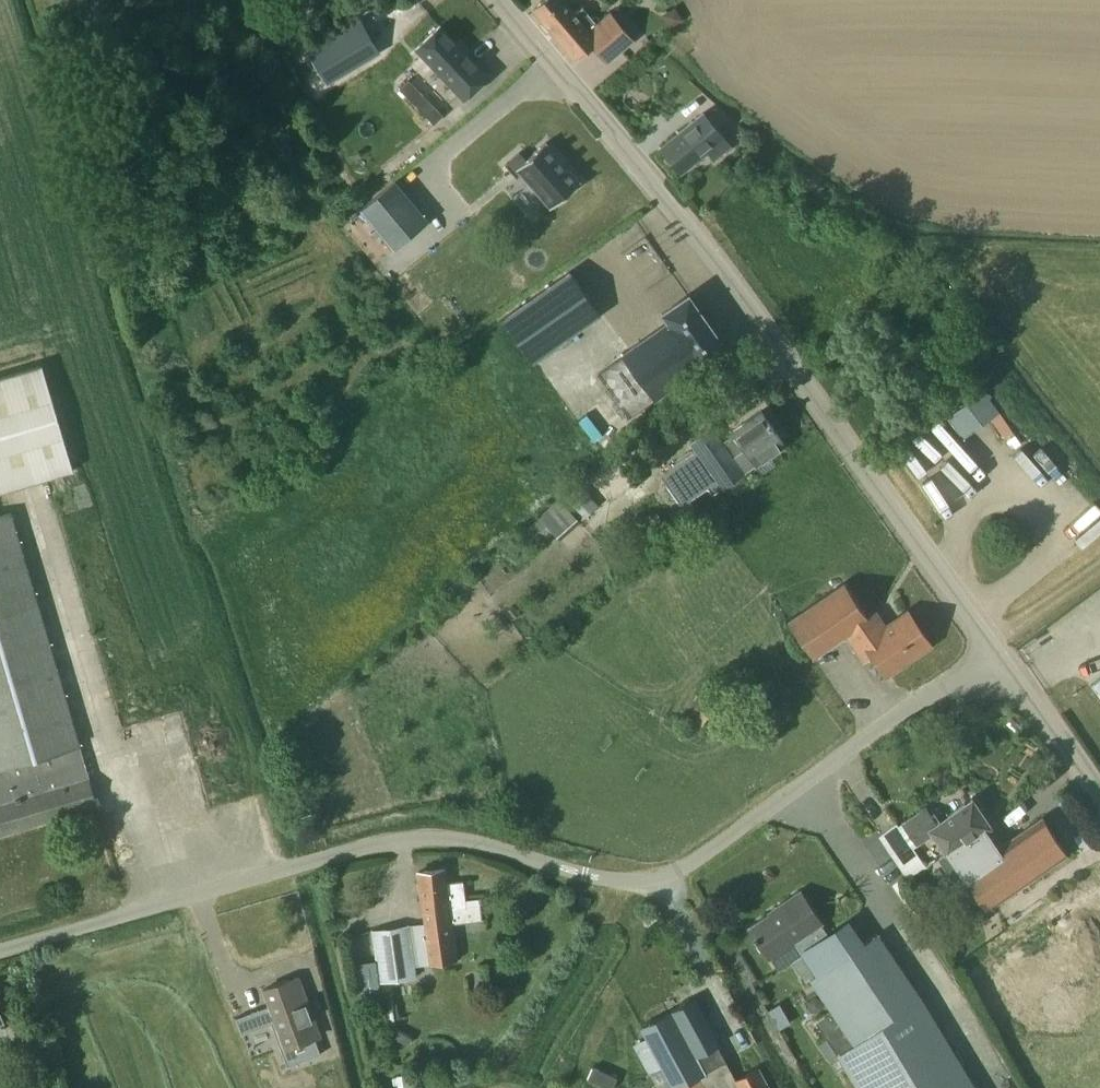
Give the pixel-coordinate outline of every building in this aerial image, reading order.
[(533,10),(557,38),(556,39),(574,60),(591,45),(606,63),(632,41),(609,14),(599,24),(583,6),(578,10),(574,6),(571,9),(563,0),(545,0),(533,10)] [(263,4),(247,11),(253,25),(269,18),(263,4)] [(671,27),(684,18),(676,8),(663,17),(671,27)] [(308,52),(326,82),(378,51),(361,21),(308,52)] [(441,25),(415,49),(464,99),(489,75),(441,25)] [(167,46),(154,55),(161,65),(174,57),(167,46)] [(180,72),(166,81),(174,92),(188,83),(180,72)] [(409,79),(400,88),(435,124),(444,116),(409,79)] [(727,121),(716,108),(705,116),(703,114),(659,150),(679,175),(708,152),(715,160),(716,159),(717,160),(725,153),(725,152),(731,147),(717,130),(727,121)] [(580,180),(547,143),(547,142),(547,141),(544,143),(526,159),(520,152),(506,164),(517,176),(520,173),(550,206),(549,207),(550,208),(581,181),(580,180)] [(366,207),(361,211),(392,248),(397,244),(427,219),(395,182),(366,207)] [(502,318),(532,361),(600,314),(570,271),(502,318)] [(622,353),(624,355),(596,374),(626,417),(726,347),(688,294),(662,312),(668,321),(624,352),(623,352),(622,353)] [(42,364),(0,377),(0,492),(74,470),(42,364)] [(984,390),(948,416),(964,437),(990,419),(1006,441),(1015,434),(1000,412),(984,390)] [(722,443),(720,440),(711,427),(689,442),(695,451),(661,475),(682,504),(708,486),(713,493),(721,488),(721,489),(785,444),(761,411),(731,432),(733,435),(722,443)] [(644,450),(633,434),(624,440),(636,456),(644,450)] [(580,489),(562,505),(579,525),(597,509),(580,489)] [(562,505),(538,525),(555,545),(579,525),(562,505)] [(12,510),(0,514),(0,834),(97,806),(88,773),(89,773),(81,746),(12,510)] [(869,617),(844,581),(787,621),(813,657),(845,634),(864,659),(871,654),(887,676),(931,644),(907,610),(886,625),(876,612),(869,617)] [(513,620),(520,614),(512,606),(506,611),(513,620)] [(510,623),(503,615),(497,620),(504,628),(510,623)] [(934,833),(947,853),(986,828),(990,826),(972,799),(936,824),(925,807),(900,825),(897,821),(878,834),(908,877),(926,864),(914,847),(934,833)] [(998,849),(986,828),(947,853),(940,858),(954,880),(962,875),(986,910),(1068,854),(1043,818),(998,849)] [(418,873),(427,930),(411,932),(410,924),(371,930),(379,983),(418,978),(416,966),(457,960),(452,923),(483,920),(480,898),(465,899),(463,882),(445,884),(443,869),(418,873)] [(800,891),(775,907),(776,910),(748,928),(769,959),(770,958),(778,970),(792,961),(806,981),(810,979),(831,1010),(815,1021),(839,1057),(857,1087),(976,1087),(920,996),(877,933),(861,944),(848,924),(829,936),(820,924),(821,923),(800,891)] [(1067,993),(1080,1012),(1068,1021),(1085,1045),(1099,1034),(1099,970),(1067,993)] [(320,1036),(299,977),(264,989),(286,1048),(320,1036)] [(633,1045),(649,1075),(662,1067),(673,1087),(675,1087),(700,1075),(692,1060),(720,1045),(695,999),(641,1028),(646,1038),(633,1045)] [(700,1075),(707,1087),(713,1087),(715,1087),(716,1087),(770,1087),(759,1067),(736,1080),(726,1060),(700,1075)]
